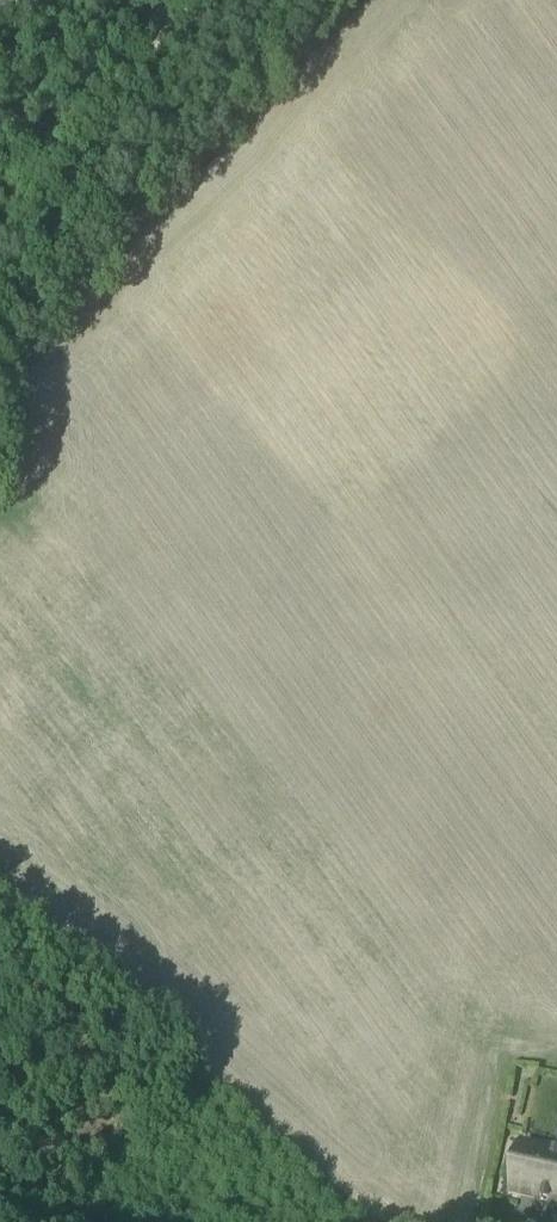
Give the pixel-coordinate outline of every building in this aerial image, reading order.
[(521,1145),(510,1194),(556,1203),(556,1152),(521,1145)]
